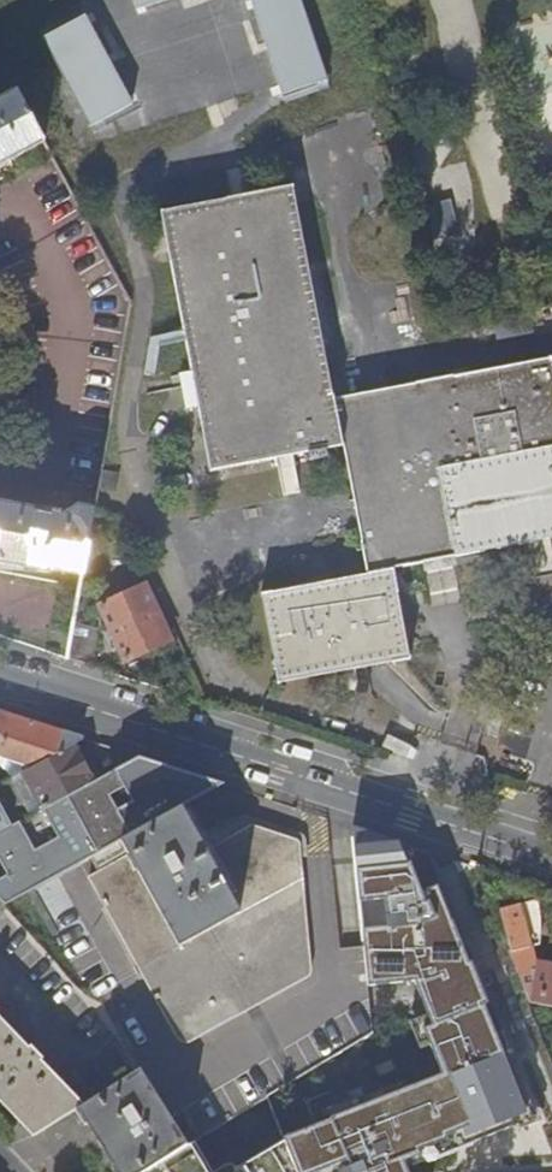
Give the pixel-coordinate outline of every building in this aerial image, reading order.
[(173,0),(133,0),(137,11),(173,0)] [(327,85),(301,0),(256,0),(253,1),(282,98),(327,85)] [(92,127),(134,105),(88,16),(45,38),(92,127)] [(46,143),(19,91),(0,102),(0,168),(46,143)] [(295,186),(162,211),(212,472),(345,446),(369,574),(263,594),(279,685),(412,660),(395,569),(551,539),(551,358),(336,399),(295,186)] [(95,509),(82,507),(73,513),(72,518),(64,516),(64,515),(49,512),(48,513),(0,503),(0,563),(50,572),(50,570),(83,575),(90,532),(93,520),(95,509)] [(174,642),(148,586),(102,606),(127,662),(174,642)] [(75,631),(70,659),(92,666),(98,636),(75,631)] [(32,768),(75,745),(85,739),(0,712),(0,756),(32,768)] [(95,782),(75,745),(32,768),(15,777),(35,815),(95,782)] [(15,777),(32,768),(0,756),(0,761),(15,777)] [(14,826),(45,882),(77,865),(183,806),(225,784),(140,757),(95,782),(35,815),(14,826)] [(0,761),(0,785),(15,777),(0,761)] [(14,826),(35,815),(15,777),(0,785),(0,833),(14,826)] [(207,850),(183,806),(77,865),(173,1039),(175,1043),(177,1045),(180,1047),(183,1049),(186,1050),(190,1050),(193,1050),(196,1049),(199,1048),(312,985),(314,983),(315,981),(316,978),(317,975),(308,850),(307,846),(306,843),(304,841),(301,839),(298,838),(250,823),(207,850)] [(14,826),(0,833),(0,897),(6,903),(45,882),(14,826)] [(344,1164),(348,1171),(417,1171),(414,1163),(533,1118),(450,898),(441,900),(436,887),(444,883),(433,852),(353,827),(369,985),(415,981),(433,1025),(425,1028),(442,1074),(366,1105),(362,1096),(328,1109),(332,1118),(285,1137),(286,1140),(232,1171),(325,1171),(344,1164)] [(543,898),(520,904),(501,909),(513,956),(513,958),(531,1003),(551,1007),(551,965),(535,962),(532,950),(550,926),(543,898)] [(34,1135),(80,1107),(85,1104),(43,1060),(48,1056),(35,1042),(30,1047),(0,1015),(0,1099),(34,1135)] [(141,1069),(85,1104),(80,1107),(120,1171),(145,1171),(189,1146),(141,1069)] [(145,1171),(211,1171),(194,1143),(189,1146),(145,1171)]
